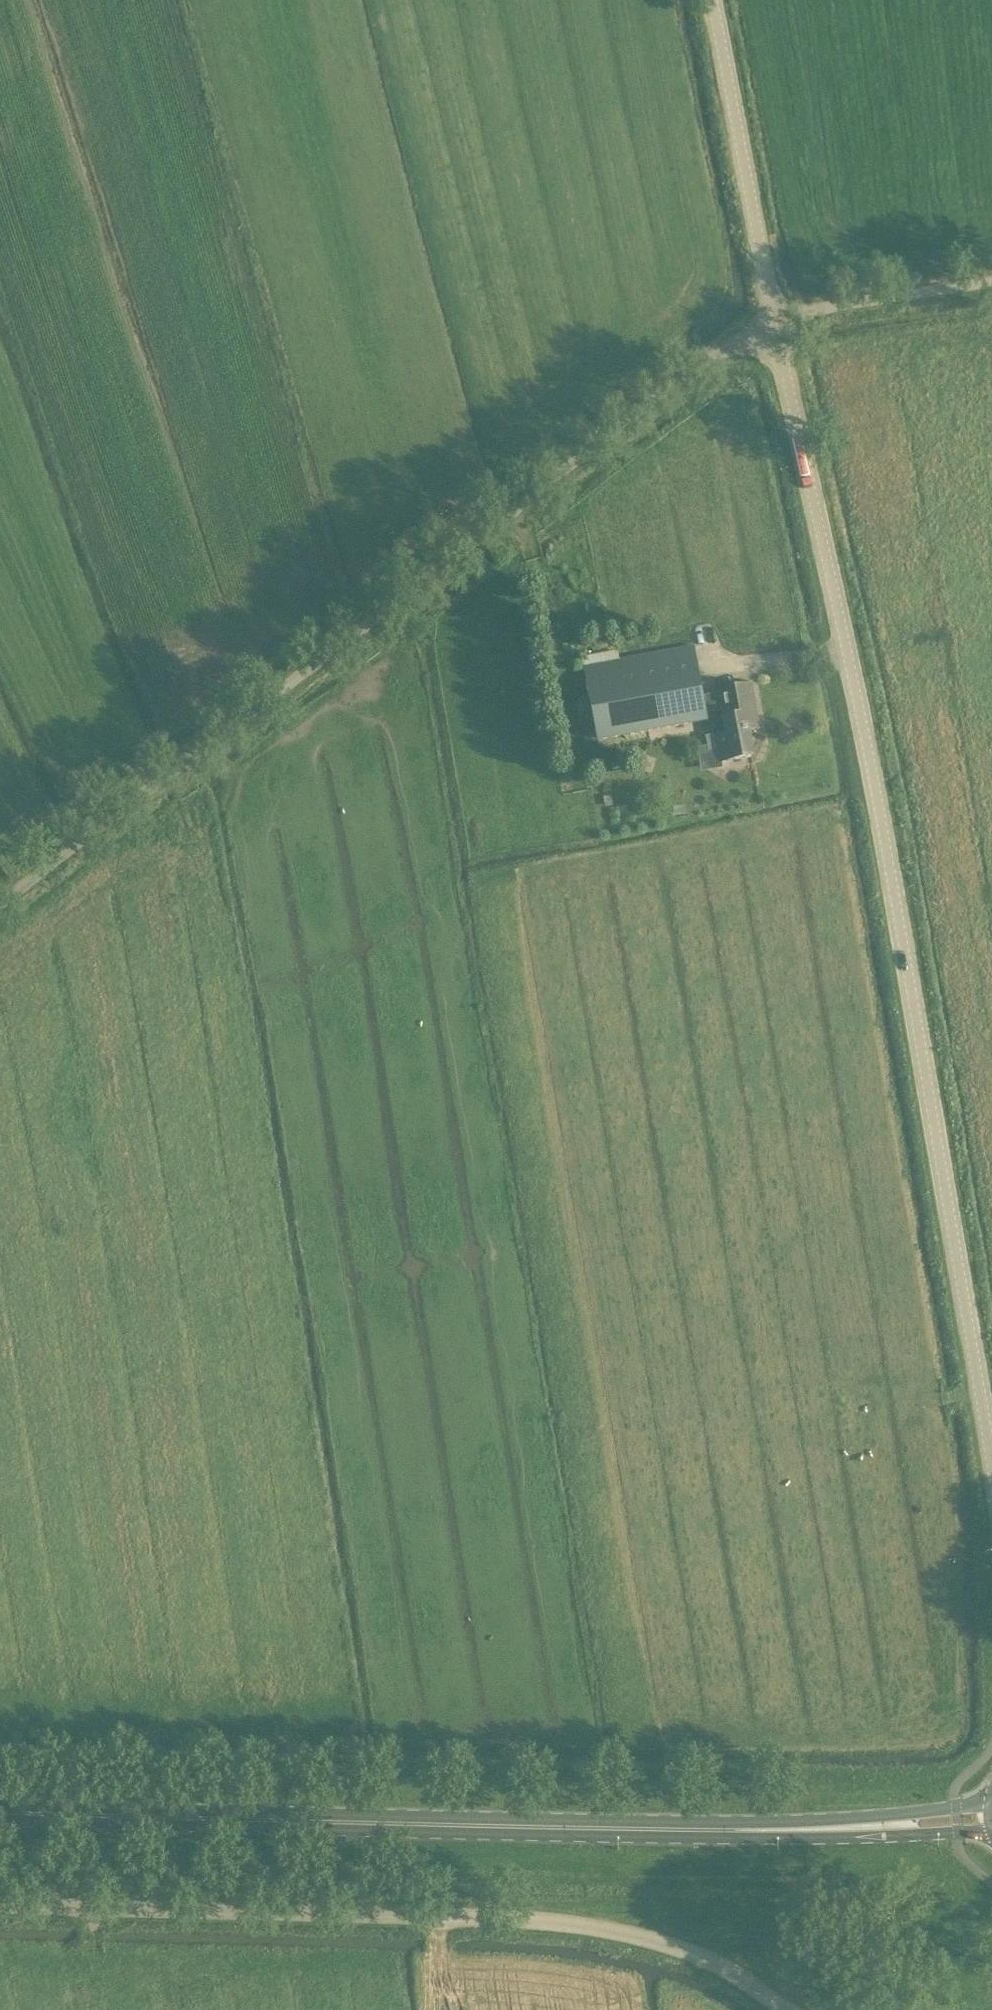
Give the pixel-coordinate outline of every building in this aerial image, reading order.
[(598,740),(708,719),(707,713),(723,709),(727,732),(707,736),(709,746),(717,745),(721,761),(752,756),(747,730),(759,728),(751,683),(720,689),(720,691),(703,695),(695,645),(584,665),(598,740)]
